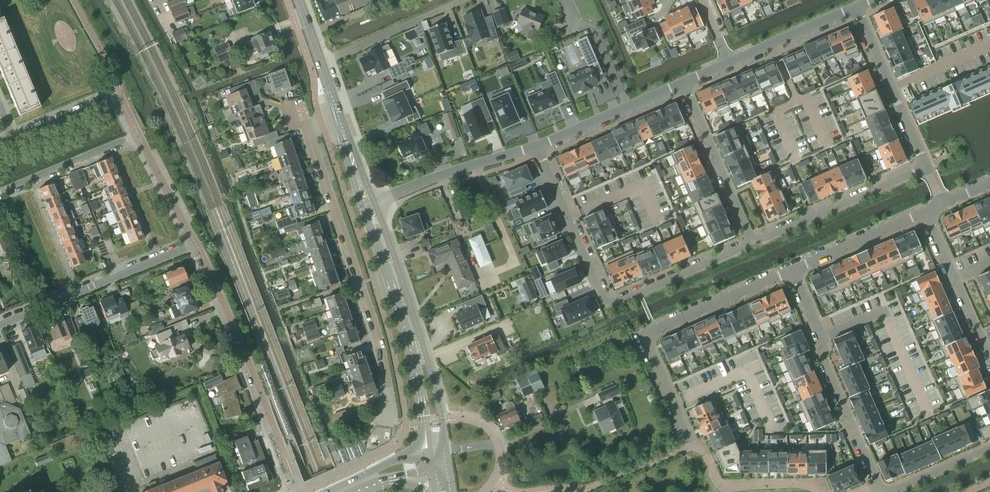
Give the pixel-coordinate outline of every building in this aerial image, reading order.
[(187,5),(185,0),(172,0),(167,2),(170,11),(187,5)] [(230,2),(235,13),(253,6),(252,2),(253,0),(235,0),(230,2)] [(325,21),(373,1),(372,0),(316,0),(325,21)] [(627,2),(635,19),(647,14),(644,8),(654,3),(653,0),(631,0),(627,2)] [(724,15),(741,8),(738,0),(717,0),(724,15)] [(923,25),(934,20),(925,0),(917,0),(913,1),(914,5),(916,10),(919,15),(923,25)] [(934,20),(944,16),(938,0),(925,0),(934,20)] [(944,16),(955,11),(950,0),(938,0),(944,16)] [(955,11),(953,7),(963,3),(964,5),(962,0),(950,0),(955,11)] [(174,23),(189,17),(186,7),(171,13),(174,23)] [(677,12),(676,12),(687,37),(688,37),(687,34),(704,27),(697,11),(690,14),(687,7),(683,9),(682,8),(677,11),(677,12)] [(874,16),(878,26),(898,18),(893,8),(893,7),(873,16),(874,16)] [(493,12),(498,27),(509,23),(504,8),(493,12)] [(522,29),(523,30),(521,34),(532,39),(536,29),(538,30),(543,16),(523,8),(518,22),(520,23),(520,24),(522,29)] [(480,10),(464,16),(468,25),(466,25),(470,38),(472,37),(474,42),(487,37),(488,41),(498,38),(494,24),(486,27),(480,10)] [(670,27),(663,30),(670,45),(687,37),(676,12),(665,17),(670,27)] [(0,18),(0,70),(19,115),(40,107),(2,17),(0,18)] [(881,37),(881,38),(902,28),(898,18),(878,26),(883,36),(881,37)] [(625,20),(617,24),(619,29),(627,25),(625,20)] [(445,22),(429,28),(438,54),(440,54),(442,60),(451,57),(448,51),(454,49),(456,55),(465,52),(460,40),(453,43),(445,22)] [(420,38),(425,36),(421,24),(415,27),(420,38)] [(644,24),(627,32),(635,50),(643,47),(643,49),(654,45),(653,43),(659,40),(653,28),(647,31),(644,24)] [(848,28),(837,32),(847,56),(859,51),(848,27),(848,28)] [(187,37),(182,28),(172,32),(176,42),(187,37)] [(885,48),(909,37),(906,38),(902,29),(903,29),(902,28),(881,38),(885,48)] [(252,40),(245,43),(247,51),(246,52),(249,60),(260,56),(260,58),(268,55),(267,53),(278,49),(277,48),(278,46),(277,43),(275,42),(275,41),(274,41),(270,32),(252,38),(252,40)] [(837,32),(826,37),(834,56),(845,52),(847,56),(837,32)] [(587,36),(577,40),(584,56),(594,51),(587,36)] [(826,37),(815,42),(824,63),(825,63),(824,61),(834,56),(826,37)] [(885,48),(889,58),(913,47),(909,37),(885,48)] [(804,47),(815,73),(816,72),(814,68),(824,63),(815,42),(804,47)] [(213,49),(216,55),(230,49),(228,43),(213,49)] [(391,49),(388,44),(368,53),(369,55),(360,59),(366,72),(375,67),(377,73),(387,68),(392,79),(407,72),(405,68),(416,63),(413,56),(411,57),(408,56),(404,58),(403,61),(390,67),(383,53),(391,49)] [(668,47),(662,50),(666,60),(672,57),(668,47)] [(804,49),(794,54),(804,78),(815,73),(804,47),(803,47),(804,49)] [(889,58),(894,68),(917,57),(913,47),(889,58)] [(518,59),(515,50),(506,53),(510,62),(518,59)] [(229,58),(226,51),(216,55),(219,62),(229,58)] [(794,54),(782,59),(782,60),(783,60),(791,78),(802,73),(804,78),(794,54)] [(894,68),(898,78),(920,69),(915,59),(918,58),(917,57),(894,68)] [(598,62),(590,65),(591,67),(567,77),(574,93),(582,89),(583,92),(591,88),(590,86),(598,82),(596,77),(603,73),(598,62)] [(773,88),(784,83),(775,62),(764,67),(773,88)] [(773,89),(773,88),(764,67),(753,71),(752,69),(752,70),(762,93),(763,93),(762,91),(772,86),(773,89)] [(909,103),(919,124),(920,124),(952,110),(953,112),(970,105),(969,102),(989,93),(989,68),(909,103)] [(269,84),(273,82),(276,92),(291,87),(285,69),(270,74),(266,76),(269,84)] [(751,98),(762,93),(752,70),(741,74),(751,98)] [(848,79),(852,89),(871,80),(867,70),(847,78),(848,79)] [(551,87),(528,97),(535,114),(559,103),(557,98),(565,94),(555,71),(546,75),(551,87)] [(751,98),(741,74),(730,79),(739,101),(750,96),(751,98)] [(259,90),(255,79),(250,81),(254,92),(259,90)] [(475,79),(469,81),(473,91),(479,88),(475,79)] [(719,84),(728,105),(739,101),(730,79),(719,84)] [(388,98),(383,100),(387,111),(408,103),(403,92),(410,88),(407,80),(400,83),(396,85),(385,90),(388,98)] [(876,90),(871,80),(852,89),(857,99),(876,90)] [(250,98),(249,94),(254,92),(250,81),(230,89),(232,94),(226,97),(229,106),(250,98)] [(719,84),(708,89),(717,110),(728,105),(719,84)] [(499,118),(503,127),(518,121),(509,100),(515,98),(510,87),(504,90),(507,95),(492,101),(496,111),(494,111),(497,119),(499,118)] [(717,110),(708,89),(697,94),(697,93),(696,94),(705,113),(716,108),(717,110)] [(876,90),(857,99),(861,108),(880,100),(876,90)] [(474,111),(464,115),(467,123),(463,125),(467,133),(471,131),(474,139),(491,133),(486,123),(488,122),(493,120),(483,97),(470,103),(474,111)] [(250,98),(229,106),(232,114),(230,115),(228,119),(230,122),(237,119),(262,110),(260,104),(253,106),(250,98)] [(880,100),(861,108),(865,118),(885,110),(884,110),(880,100)] [(408,103),(387,111),(393,123),(406,117),(409,123),(421,118),(415,106),(411,108),(408,103)] [(676,103),(665,107),(675,129),(686,124),(676,103)] [(665,107),(655,112),(664,133),(675,129),(665,107)] [(264,115),(262,110),(237,119),(230,122),(231,126),(235,128),(242,125),(244,133),(266,124),(263,116),(264,115)] [(865,118),(870,128),(889,120),(885,110),(865,118)] [(452,111),(445,114),(451,129),(457,127),(452,111)] [(655,112),(644,117),(654,138),(664,133),(655,112)] [(634,121),(644,145),(645,144),(643,140),(652,136),(653,138),(654,138),(644,117),(635,121),(634,121)] [(870,128),(874,138),(893,130),(889,120),(870,128)] [(634,121),(623,126),(633,150),(644,145),(634,121)] [(417,158),(429,152),(422,137),(432,132),(427,122),(417,126),(419,132),(407,138),(408,139),(399,144),(405,156),(414,152),(417,158)] [(279,137),(277,130),(270,133),(266,124),(244,133),(248,142),(252,140),(254,146),(267,141),(289,134),(288,133),(279,137)] [(715,136),(719,146),(743,136),(738,125),(715,136)] [(633,150),(623,126),(612,131),(622,154),(623,154),(622,152),(632,148),(633,150)] [(874,138),(878,148),(898,140),(897,139),(893,130),(874,138)] [(611,159),(622,154),(612,131),(611,131),(612,133),(602,138),(611,159)] [(257,145),(259,151),(274,146),(278,157),(296,150),(294,144),(292,144),(289,134),(267,141),(257,145)] [(743,136),(719,146),(724,156),(745,147),(741,137),(743,136)] [(611,159),(602,138),(591,143),(599,162),(610,157),(611,159)] [(878,148),(883,158),(902,149),(898,140),(878,148)] [(589,166),(599,162),(591,143),(580,147),(589,169),(590,169),(589,166)] [(693,145),(693,144),(671,154),(671,155),(671,154),(675,164),(673,165),(697,155),(693,145)] [(579,173),(589,169),(580,147),(569,152),(579,176),(580,176),(579,173)] [(749,156),(745,147),(724,156),(728,166),(752,156),(751,155),(749,156)] [(906,160),(902,149),(883,158),(887,168),(887,169),(907,160),(906,160)] [(296,150),(278,157),(282,169),(299,163),(297,157),(298,157),(296,150)] [(568,181),(579,176),(569,152),(558,157),(557,157),(568,181)] [(238,155),(231,159),(236,170),(243,167),(238,155)] [(701,165),(697,155),(673,165),(678,175),(701,165)] [(756,165),(752,156),(728,166),(732,176),(756,165)] [(96,178),(101,176),(116,170),(110,157),(87,167),(89,170),(93,169),(96,178)] [(856,183),(866,178),(858,159),(848,163),(856,183)] [(302,168),(301,169),(299,163),(282,169),(283,172),(281,173),(279,177),(281,183),(286,181),(304,174),(302,168)] [(847,187),(856,183),(848,163),(839,167),(847,187)] [(706,175),(701,165),(678,175),(678,176),(680,175),(684,184),(706,175)] [(756,165),(732,176),(737,187),(751,180),(758,176),(754,167),(756,166),(756,165)] [(526,166),(504,176),(510,190),(509,191),(511,197),(523,192),(520,186),(532,181),(531,179),(533,178),(530,171),(528,172),(526,166)] [(838,191),(847,187),(839,167),(829,171),(838,191)] [(81,169),(76,171),(80,182),(86,180),(81,169)] [(102,189),(120,181),(116,170),(101,176),(106,187),(102,188),(102,189)] [(770,172),(770,171),(758,176),(751,180),(755,190),(775,182),(770,172)] [(828,195),(838,191),(829,171),(820,175),(828,195)] [(73,172),(68,175),(72,186),(78,183),(73,172)] [(286,181),(290,193),(307,187),(305,181),(307,181),(304,174),(286,181)] [(710,185),(706,175),(684,184),(689,194),(710,185)] [(819,199),(828,195),(820,175),(810,180),(819,199)] [(810,203),(819,199),(810,180),(801,184),(809,203),(810,203)] [(106,200),(125,192),(120,181),(102,189),(106,200)] [(58,194),(53,182),(39,188),(44,200),(58,194)] [(779,191),(775,182),(755,190),(760,200),(781,190),(779,191)] [(714,194),(710,185),(689,194),(693,204),(717,194),(716,193),(714,194)] [(246,195),(254,192),(252,187),(244,190),(246,195)] [(309,192),(307,187),(290,193),(295,205),(313,199),(310,192),(309,192)] [(785,200),(781,190),(760,200),(764,210),(785,200)] [(58,194),(44,200),(48,211),(68,203),(63,191),(58,194)] [(518,196),(501,203),(503,208),(515,203),(518,208),(512,211),(515,219),(521,216),(522,218),(548,207),(541,191),(519,200),(518,196)] [(111,211),(130,204),(125,192),(106,200),(111,211)] [(256,198),(254,192),(246,195),(248,201),(256,198)] [(477,193),(468,197),(472,206),(481,202),(477,193)] [(717,194),(693,204),(698,214),(721,204),(717,194)] [(457,220),(466,215),(458,197),(449,201),(457,220)] [(291,216),(276,221),(279,229),(284,228),(294,224),(298,223),(296,218),(299,217),(316,212),(313,205),(315,205),(313,199),(295,205),(288,207),(291,216)] [(790,211),(785,200),(764,210),(769,220),(768,220),(769,221),(790,211)] [(974,205),(984,228),(989,226),(989,215),(984,200),(974,205)] [(53,222),(72,214),(68,203),(48,211),(53,222)] [(120,221),(134,215),(130,204),(111,211),(116,222),(120,221)] [(698,214),(702,225),(726,214),(721,205),(722,204),(721,204),(698,214)] [(974,205),(963,209),(972,231),(983,226),(984,229),(984,228),(974,205)] [(584,218),(588,228),(612,218),(608,207),(584,218)] [(963,209),(952,214),(961,236),(972,231),(963,209)] [(252,219),(262,216),(260,210),(250,213),(252,219)] [(58,233),(72,227),(77,225),(72,214),(53,222),(58,233)] [(426,223),(422,225),(418,214),(401,220),(404,228),(403,228),(405,233),(407,237),(424,231),(428,229),(426,223)] [(534,221),(529,224),(533,233),(538,231),(542,239),(542,240),(543,240),(543,239),(546,238),(547,242),(557,238),(556,234),(558,233),(559,233),(559,232),(551,215),(551,214),(550,214),(535,221),(534,221)] [(702,225),(707,235),(730,225),(726,214),(702,225)] [(941,219),(940,219),(950,241),(961,236),(952,214),(941,219)] [(134,215),(120,221),(124,232),(139,226),(134,215)] [(588,228),(593,238),(616,228),(612,218),(588,228)] [(319,221),(302,227),(307,239),(325,233),(322,227),(321,227),(319,221)] [(294,224),(284,228),(285,232),(295,229),(294,224)] [(735,236),(730,225),(707,235),(707,236),(709,235),(714,245),(735,236)] [(129,244),(144,238),(139,226),(124,232),(129,244)] [(72,227),(58,233),(62,244),(76,239),(72,227)] [(259,228),(251,230),(253,236),(261,234),(259,228)] [(593,238),(597,248),(619,239),(614,229),(617,228),(616,228),(593,238)] [(903,236),(913,259),(914,258),(913,256),(923,252),(920,243),(922,242),(919,236),(917,237),(914,231),(903,236)] [(325,233),(307,239),(301,241),(305,253),(311,251),(327,246),(325,240),(327,239),(325,233)] [(480,267),(493,262),(481,234),(468,239),(480,267)] [(672,238),(671,238),(681,259),(690,255),(682,236),(673,240),(672,238)] [(903,263),(913,259),(903,236),(893,240),(893,239),(892,239),(903,263)] [(76,239),(62,244),(67,256),(81,250),(78,244),(82,242),(80,237),(76,239)] [(109,237),(104,239),(106,245),(109,252),(115,250),(112,243),(109,237)] [(671,238),(662,242),(671,264),(672,264),(672,263),(681,259),(671,238)] [(450,259),(463,254),(457,239),(428,251),(434,266),(450,259)] [(892,268),(903,263),(892,239),(882,244),(892,268)] [(101,240),(96,242),(98,249),(101,255),(107,253),(104,246),(101,240)] [(562,240),(542,249),(551,270),(559,266),(556,260),(569,255),(562,240)] [(652,244),(662,268),(671,264),(662,242),(653,246),(652,244)] [(652,244),(642,248),(653,272),(662,268),(652,244)] [(883,272),(892,268),(882,244),(872,248),(871,248),(881,270),(882,270),(883,272)] [(0,246),(0,258),(9,255),(5,245),(0,246)] [(329,251),(327,246),(311,251),(315,263),(333,257),(330,250),(329,251)] [(527,246),(521,249),(523,255),(529,252),(527,246)] [(287,254),(285,247),(276,250),(279,256),(287,254)] [(644,276),(653,272),(642,248),(643,250),(634,254),(633,250),(632,250),(643,276),(644,276)] [(871,275),(881,270),(871,248),(861,253),(871,275)] [(72,267),(86,262),(81,250),(67,256),(72,267)] [(643,276),(632,250),(623,254),(633,278),(642,274),(643,276)] [(860,279),(871,275),(861,253),(851,257),(860,279)] [(453,266),(449,268),(458,289),(475,282),(463,254),(450,259),(453,266)] [(624,282),(633,278),(623,254),(613,258),(624,282)] [(335,263),(333,257),(315,263),(317,270),(312,272),(314,277),(335,270),(333,264),(335,263)] [(850,284),(860,279),(851,257),(850,257),(850,258),(840,262),(851,286),(850,284)] [(614,286),(624,282),(613,258),(604,262),(614,286),(615,286),(614,286)] [(840,291),(851,286),(840,262),(830,266),(840,291)] [(186,279),(186,278),(187,276),(186,273),(183,272),(181,266),(160,275),(165,288),(186,279)] [(830,295),(840,291),(830,266),(829,266),(830,268),(820,272),(830,295)] [(574,268),(551,278),(557,292),(580,282),(574,268)] [(338,274),(337,275),(335,270),(314,277),(317,288),(319,289),(323,288),(341,282),(338,274)] [(539,271),(532,275),(534,280),(542,277),(539,271)] [(916,291),(916,292),(940,282),(935,271),(934,271),(916,279),(921,289),(916,291)] [(978,276),(979,276),(983,286),(989,283),(989,271),(978,276)] [(829,295),(830,295),(820,272),(809,277),(809,276),(809,277),(812,283),(810,284),(812,290),(814,289),(818,298),(828,293),(829,295)] [(530,280),(523,283),(530,300),(537,297),(530,280)] [(940,282),(916,292),(921,302),(944,292),(939,282),(940,282)] [(172,305),(170,306),(193,297),(188,284),(171,292),(173,299),(169,300),(172,305)] [(129,294),(127,288),(119,291),(122,297),(129,294)] [(287,288),(274,293),(277,300),(290,295),(287,288)] [(894,289),(899,299),(902,298),(898,288),(894,289)] [(790,301),(787,295),(785,296),(782,289),(781,289),(782,290),(771,294),(780,316),(791,311),(792,311),(788,302),(790,301)] [(343,292),(326,298),(331,310),(348,304),(346,297),(345,297),(343,292)] [(944,292),(921,302),(925,300),(929,309),(925,311),(925,312),(948,302),(944,292)] [(770,323),(781,318),(780,316),(771,294),(760,299),(769,321),(770,323)] [(471,307),(456,314),(463,329),(484,320),(479,309),(486,306),(481,295),(468,301),(471,307)] [(108,321),(120,316),(128,313),(127,312),(125,305),(122,298),(114,301),(112,296),(99,301),(106,318),(107,318),(108,321)] [(319,296),(310,299),(312,307),(322,304),(319,296)] [(175,318),(198,309),(193,297),(170,306),(175,318)] [(567,299),(554,305),(557,312),(562,310),(569,324),(594,313),(587,298),(570,305),(567,299)] [(769,321),(760,299),(749,304),(758,325),(759,325),(769,321)] [(141,307),(139,300),(125,305),(127,312),(141,307)] [(925,312),(929,322),(952,311),(948,302),(925,312)] [(351,310),(348,304),(331,310),(333,317),(328,319),(330,324),(351,316),(349,311),(351,310)] [(758,325),(749,304),(738,309),(748,332),(759,328),(758,325)] [(81,306),(81,308),(79,309),(82,316),(74,319),(80,333),(87,329),(86,327),(94,323),(95,325),(99,324),(92,306),(88,308),(87,305),(84,305),(81,306)] [(748,332),(738,309),(727,314),(736,335),(737,337),(748,332)] [(952,311),(929,322),(932,321),(935,328),(935,329),(956,320),(952,311)] [(736,335),(727,314),(716,319),(724,338),(725,340),(736,335)] [(60,315),(46,321),(53,339),(59,337),(60,339),(62,339),(64,338),(65,339),(75,335),(70,322),(69,318),(62,321),(60,315)] [(330,324),(331,328),(337,327),(339,334),(357,328),(355,322),(353,322),(351,316),(330,324)] [(716,319),(715,316),(704,321),(713,343),(724,338),(716,319)] [(178,336),(176,331),(188,326),(185,319),(167,327),(165,328),(167,331),(155,335),(159,344),(154,347),(155,349),(151,351),(150,353),(152,357),(155,358),(158,357),(159,360),(161,359),(163,360),(167,358),(168,356),(169,356),(170,357),(180,353),(179,351),(189,347),(183,334),(178,336)] [(305,332),(317,328),(314,319),(302,323),(305,332)] [(960,329),(956,320),(935,329),(939,338),(937,339),(960,329)] [(713,343),(704,321),(693,326),(702,347),(713,343)] [(146,329),(148,334),(163,328),(161,323),(146,329)] [(869,336),(873,334),(868,324),(864,326),(869,336)] [(42,343),(44,342),(45,342),(40,327),(36,329),(34,325),(21,330),(30,353),(44,348),(42,343)] [(691,352),(702,347),(693,326),(692,326),(682,331),(690,350),(691,352)] [(317,328),(305,332),(308,341),(321,337),(317,328)] [(359,341),(357,335),(359,335),(357,328),(339,334),(343,346),(359,341)] [(800,329),(781,338),(786,348),(805,340),(800,329)] [(940,345),(941,348),(966,337),(966,336),(964,337),(960,329),(937,339),(940,345)] [(682,331),(671,336),(679,355),(690,350),(682,331)] [(833,340),(837,350),(856,342),(852,331),(833,340)] [(134,332),(128,334),(131,342),(137,340),(134,332)] [(491,336),(468,346),(471,352),(472,351),(472,352),(470,354),(472,359),(475,359),(476,360),(477,363),(478,363),(484,361),(485,359),(484,357),(497,351),(498,355),(506,352),(503,347),(498,334),(491,337),(491,336)] [(670,364),(681,359),(679,355),(671,336),(659,340),(670,364)] [(941,348),(945,358),(971,347),(970,346),(966,337),(941,348)] [(786,360),(805,352),(809,350),(805,340),(786,348),(781,350),(786,360)] [(842,359),(860,351),(856,342),(837,350),(838,350),(842,359)] [(18,343),(9,347),(25,388),(34,384),(18,343)] [(971,347),(945,358),(950,356),(954,366),(975,357),(971,347)] [(347,356),(345,352),(338,355),(341,363),(349,361),(351,368),(368,362),(366,356),(365,356),(363,350),(347,356)] [(839,370),(864,359),(860,351),(842,359),(845,367),(839,370)] [(788,371),(809,362),(805,352),(786,360),(783,361),(788,371)] [(975,357),(954,366),(958,375),(954,377),(954,378),(979,366),(975,357)] [(323,358),(315,361),(318,369),(326,366),(323,358)] [(839,370),(843,379),(862,371),(858,362),(864,360),(864,359),(839,370)] [(355,380),(352,381),(370,375),(369,369),(370,368),(368,362),(351,368),(355,380)] [(788,371),(792,381),(813,371),(814,371),(813,371),(809,362),(788,371)] [(979,366),(954,378),(958,387),(981,377),(977,368),(979,367),(979,366)] [(83,377),(88,374),(86,368),(80,371),(83,377)] [(799,390),(818,381),(813,371),(792,381),(796,391),(799,390)] [(843,379),(847,388),(866,380),(862,371),(843,379)] [(521,374),(516,376),(524,396),(535,392),(528,377),(526,372),(521,374)] [(538,373),(528,377),(535,392),(545,388),(538,373)] [(375,383),(372,374),(370,375),(352,381),(357,397),(359,396),(360,397),(366,395),(366,394),(377,390),(377,388),(378,388),(376,383),(375,383)] [(220,375),(202,383),(205,389),(214,385),(219,397),(215,398),(216,404),(221,403),(225,418),(240,415),(236,398),(235,399),(233,391),(240,388),(235,376),(222,381),(220,375)] [(958,387),(963,398),(985,388),(986,388),(981,377),(958,387)] [(645,380),(639,386),(645,392),(651,386),(645,380)] [(869,388),(866,380),(847,388),(851,396),(849,397),(870,388),(869,388)] [(818,381),(799,390),(803,400),(822,391),(818,381)] [(345,394),(342,384),(329,389),(333,399),(345,394)] [(320,386),(312,388),(314,395),(322,392),(320,386)] [(604,433),(625,424),(613,396),(620,393),(617,386),(599,393),(605,406),(595,411),(604,433)] [(22,388),(18,390),(25,408),(30,406),(22,388)] [(870,389),(870,388),(849,397),(853,407),(872,399),(868,390),(870,389)] [(966,399),(971,410),(983,405),(987,414),(989,413),(989,391),(989,389),(966,399)] [(803,411),(826,401),(822,392),(822,391),(803,400),(799,402),(803,411)] [(26,423),(19,408),(4,402),(0,392),(0,465),(11,461),(5,445),(30,434),(26,423)] [(696,418),(720,407),(716,398),(692,408),(692,409),(693,409),(696,418)] [(857,416),(876,408),(872,399),(853,407),(853,408),(853,407),(857,416)] [(826,401),(803,411),(807,421),(809,420),(831,411),(826,401)] [(960,402),(949,406),(951,410),(962,406),(960,402)] [(335,414),(345,410),(342,403),(332,406),(335,414)] [(44,421),(37,404),(32,406),(39,423),(44,421)] [(500,412),(500,413),(498,414),(505,428),(521,421),(520,420),(521,419),(519,415),(518,415),(517,413),(521,412),(518,406),(504,412),(504,411),(500,412)] [(724,416),(720,407),(696,418),(700,426),(722,417),(724,416)] [(857,416),(861,425),(880,417),(876,408),(857,416)] [(835,421),(831,411),(809,420),(814,431),(835,421)] [(543,418),(541,413),(529,418),(531,423),(543,418)] [(709,433),(726,426),(722,417),(700,426),(704,435),(709,433)] [(880,417),(861,425),(865,433),(864,433),(865,434),(884,425),(880,417)] [(969,422),(958,427),(966,446),(977,441),(977,440),(969,422)] [(979,429),(984,440),(989,437),(989,424),(979,429)] [(726,426),(709,433),(712,442),(732,434),(728,425),(726,426)] [(884,425),(865,434),(869,444),(870,444),(874,442),(880,439),(885,437),(888,436),(884,425)] [(958,427),(949,430),(958,449),(966,446),(958,427)] [(942,434),(941,434),(949,453),(958,449),(949,430),(942,434)] [(732,434),(712,442),(716,451),(735,442),(732,434)] [(941,434),(932,438),(941,459),(941,457),(949,453),(941,434)] [(248,442),(246,436),(233,440),(237,452),(238,452),(245,470),(244,470),(241,471),(247,490),(268,482),(267,480),(272,479),(270,472),(269,472),(257,439),(255,440),(255,438),(251,440),(251,441),(248,442)] [(932,440),(924,444),(932,463),(941,459),(932,438),(931,438),(932,440)] [(735,442),(716,451),(720,460),(739,451),(735,442)] [(924,444),(915,448),(923,466),(932,463),(924,444)] [(239,466),(232,448),(225,451),(232,469),(239,466)] [(787,471),(787,474),(797,473),(797,448),(787,448),(787,450),(787,471)] [(806,448),(797,448),(797,473),(807,473),(806,450),(806,448)] [(915,448),(906,452),(914,470),(923,466),(915,448)] [(778,450),(768,451),(768,472),(778,471),(778,450)] [(787,450),(778,450),(778,471),(787,471),(787,450)] [(816,450),(806,450),(807,473),(816,473),(816,450)] [(816,473),(826,473),(826,450),(816,450),(816,473)] [(739,451),(720,460),(726,472),(739,472),(739,451)] [(749,472),(749,451),(739,451),(739,472),(749,472)] [(758,451),(749,451),(749,472),(759,472),(758,451)] [(768,451),(758,451),(759,472),(768,472),(768,451)] [(897,453),(897,454),(906,474),(914,470),(906,452),(898,455),(897,453)] [(34,459),(37,465),(51,459),(49,453),(34,459)] [(147,483),(149,489),(141,491),(221,491),(220,490),(228,487),(217,461),(213,453),(193,461),(196,470),(156,486),(154,480),(147,483)] [(897,454),(888,458),(896,476),(897,476),(896,476),(904,472),(905,474),(906,474),(897,454)] [(888,458),(878,462),(885,480),(886,481),(896,476),(888,458)] [(853,465),(844,469),(852,486),(861,482),(853,465)] [(837,472),(836,473),(844,490),(852,486),(844,469),(837,472)] [(837,472),(836,470),(826,474),(834,491),(838,491),(844,490),(836,473),(837,472)]
